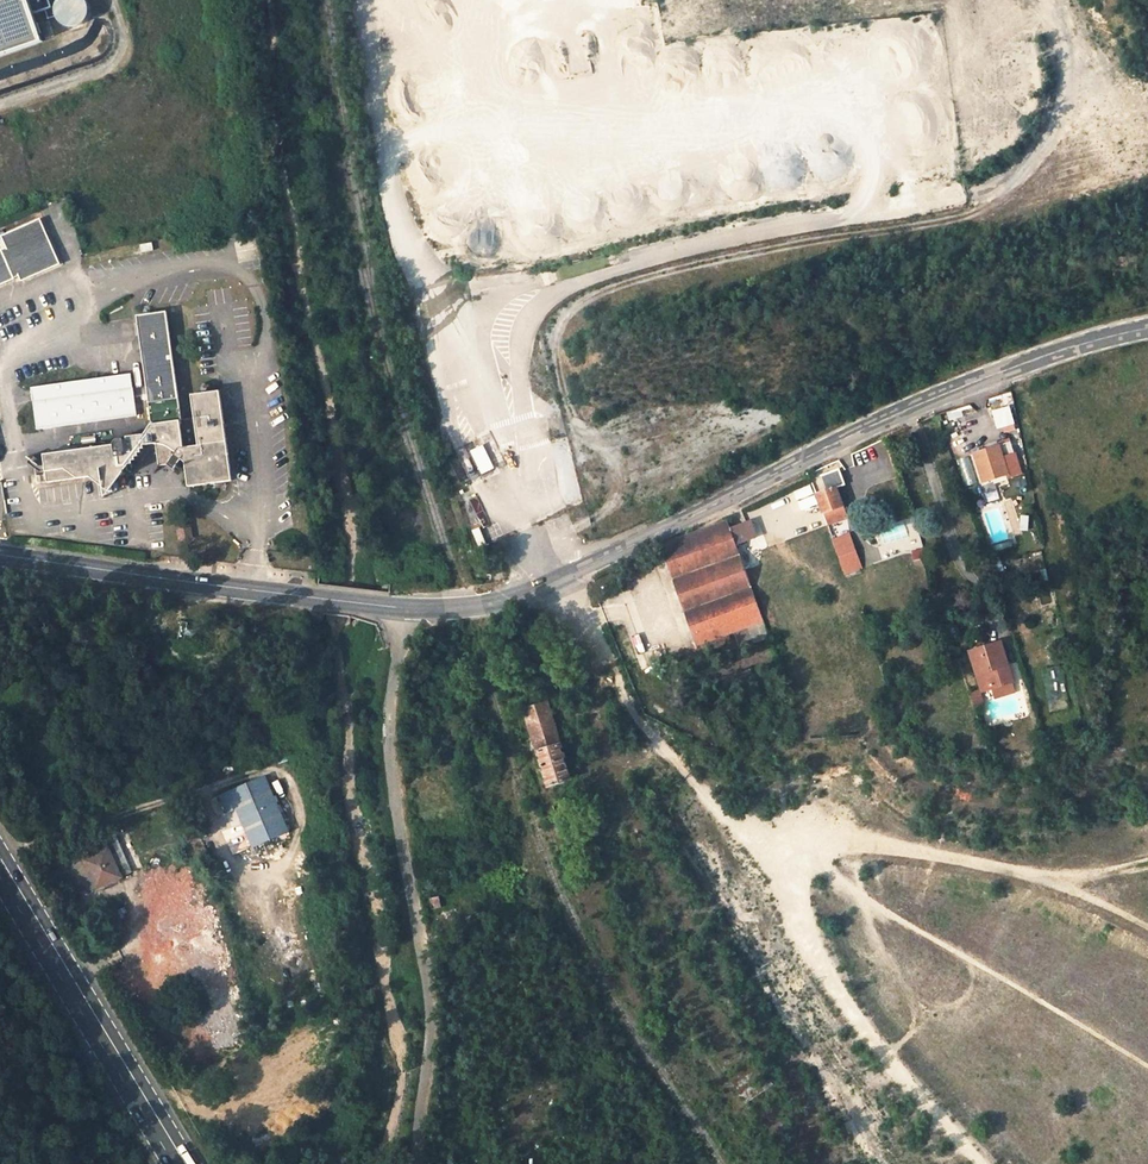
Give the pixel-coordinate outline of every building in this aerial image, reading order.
[(41,41),(32,13),(50,7),(48,0),(0,0),(0,55),(41,41)] [(68,28),(98,15),(92,0),(56,0),(68,28)] [(487,214),(475,217),(481,244),(493,241),(487,214)] [(14,278),(16,283),(59,263),(39,218),(1,235),(5,246),(1,248),(0,248),(0,284),(14,278)] [(150,424),(143,434),(126,437),(126,440),(120,440),(120,439),(115,440),(112,444),(44,454),(45,464),(45,471),(46,474),(36,475),(37,481),(47,480),(47,482),(88,477),(107,491),(128,464),(132,464),(132,460),(135,460),(134,456),(137,456),(137,452),(140,452),(140,448),(143,448),(143,445),(154,444),(159,465),(166,464),(173,469),(180,459),(184,462),(187,487),(231,481),(219,391),(196,394),(191,399),(193,417),(179,419),(164,317),(161,318),(148,319),(138,320),(148,394),(132,396),(131,388),(34,401),(37,429),(135,415),(134,407),(149,404),(152,424),(150,424)] [(994,408),(996,428),(1016,425),(1013,405),(994,408)] [(472,449),(482,474),(496,468),(487,443),(472,449)] [(1002,445),(974,453),(983,484),(1011,475),(1002,445)] [(816,495),(828,527),(850,518),(838,486),(816,495)] [(986,506),(990,547),(1008,545),(1005,505),(986,506)] [(1021,530),(1030,530),(1031,515),(1021,515),(1021,530)] [(414,519),(403,523),(409,539),(420,536),(414,519)] [(752,535),(747,521),(730,528),(734,542),(752,535)] [(189,522),(176,525),(179,540),(191,537),(189,522)] [(659,547),(698,644),(760,617),(734,542),(730,528),(728,522),(659,547)] [(883,541),(906,538),(904,525),(882,528),(883,541)] [(480,547),(489,543),(482,526),(473,530),(480,547)] [(851,534),(834,540),(844,566),(860,560),(851,534)] [(922,540),(912,542),(914,558),(925,557),(922,540)] [(957,634),(950,636),(954,649),(961,648),(957,634)] [(1008,676),(996,641),(967,652),(977,677),(986,673),(990,683),(1008,676)] [(1047,668),(1049,710),(1067,709),(1064,667),(1047,668)] [(976,705),(985,701),(981,689),(971,693),(976,705)] [(547,787),(575,780),(554,699),(526,706),(547,787)] [(274,773),(220,796),(227,813),(236,809),(253,846),(288,831),(271,791),(279,787),(274,773)] [(102,851),(84,860),(90,873),(94,871),(101,886),(132,871),(115,833),(98,840),(102,851)] [(281,886),(284,908),(304,906),(300,883),(281,886)] [(441,896),(430,897),(431,908),(443,907),(441,896)] [(457,1056),(469,1053),(465,1040),(453,1043),(457,1056)] [(220,1141),(215,1144),(220,1152),(225,1149),(220,1141)]
